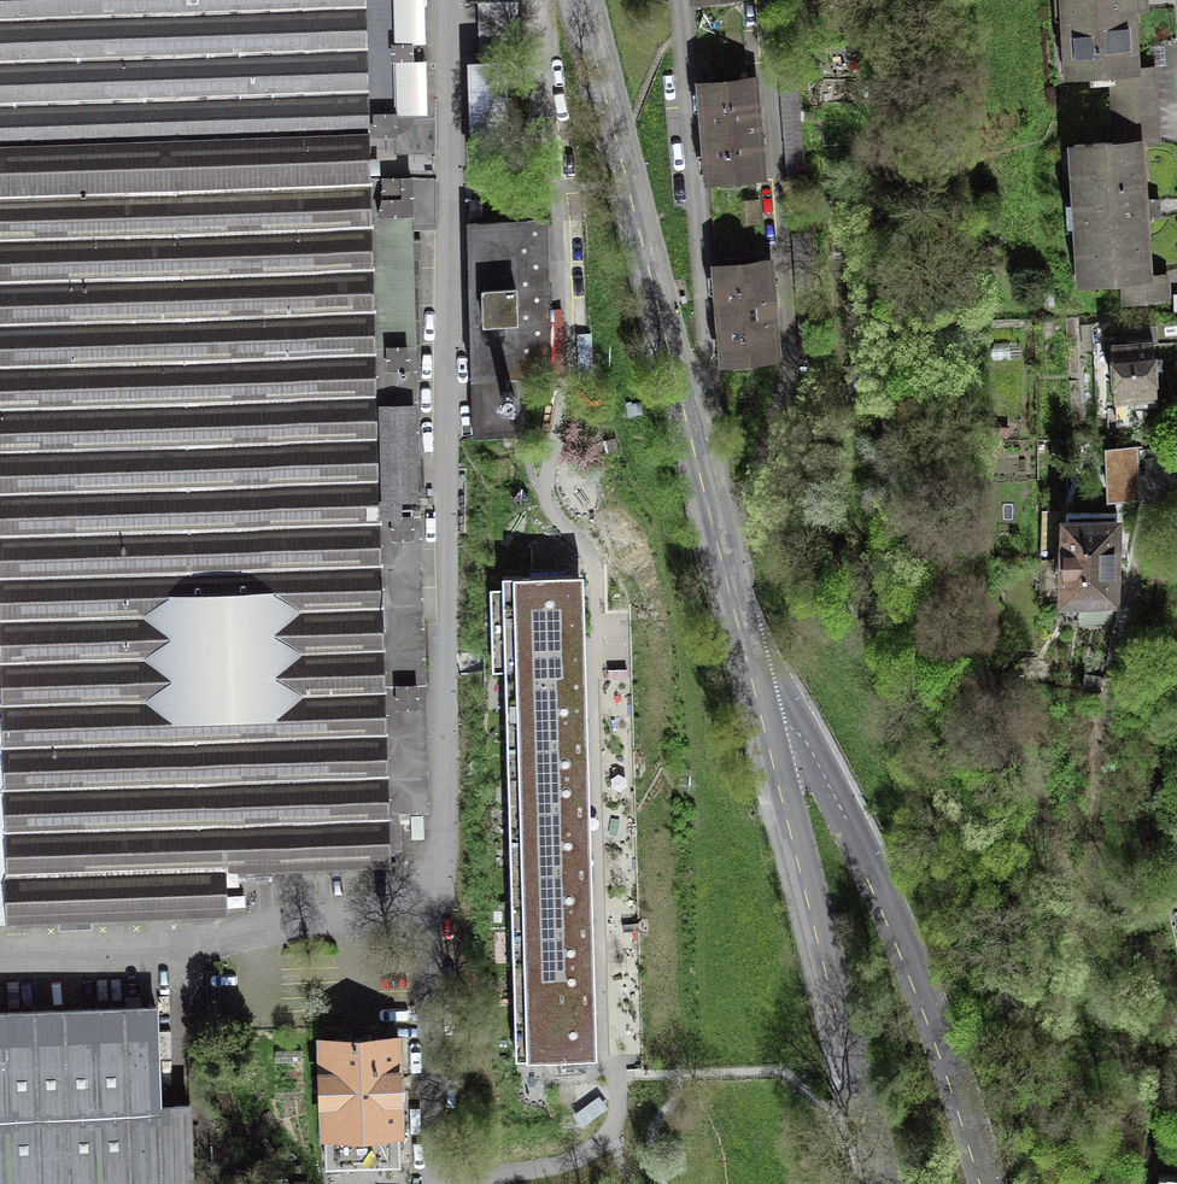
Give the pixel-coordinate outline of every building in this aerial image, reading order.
[(220,913),(226,913),(225,884),(224,884),(224,870),(391,866),(390,849),(401,849),(400,813),(429,812),(414,232),(437,232),(436,180),(428,180),(426,118),(413,119),(413,115),(396,115),(394,59),(410,58),(410,46),(394,46),(393,0),(0,0),(0,919),(220,913)] [(1070,74),(1114,72),(1116,107),(1155,105),(1152,68),(1134,69),(1132,26),(1135,26),(1134,11),(1144,10),(1143,1),(1143,0),(1066,0),(1068,44),(1072,43),(1074,72),(1070,72),(1070,74)] [(519,1),(478,2),(479,31),(480,53),(521,52),(519,1)] [(472,126),(474,172),(507,170),(504,62),(470,63),(472,126)] [(705,123),(709,177),(756,173),(755,150),(761,150),(758,104),(751,105),(749,73),(739,74),(740,83),(702,86),(705,123)] [(780,79),(788,174),(805,173),(797,78),(780,79)] [(1118,142),(1074,144),(1074,146),(1078,146),(1080,175),(1076,175),(1081,251),(1084,251),(1086,279),(1082,279),(1082,282),(1124,279),(1126,302),(1166,300),(1165,275),(1147,276),(1144,234),(1147,233),(1146,218),(1156,217),(1156,208),(1155,200),(1145,200),(1144,184),(1141,185),(1139,142),(1157,141),(1155,105),(1116,107),(1118,142)] [(472,199),(469,199),(469,209),(469,217),(472,217),(472,216),(481,216),(481,200),(472,200),(472,199)] [(470,317),(474,437),(524,436),(522,377),(551,376),(546,221),(468,223),(470,317)] [(792,234),(802,352),(818,351),(809,233),(792,234)] [(720,309),(724,359),(771,355),(769,332),(777,331),(773,283),(766,283),(763,254),(755,255),(756,265),(717,268),(720,309)] [(1113,393),(1113,399),(1117,399),(1119,432),(1134,431),(1132,397),(1135,397),(1135,407),(1157,406),(1157,395),(1156,374),(1153,326),(1126,327),(1127,344),(1116,345),(1116,344),(1110,344),(1110,350),(1112,350),(1114,393),(1113,393)] [(992,440),(993,454),(1004,454),(1003,440),(992,440)] [(1112,445),(1114,491),(1143,490),(1140,444),(1112,445)] [(1065,561),(1115,563),(1116,538),(1117,513),(1067,512),(1065,561)] [(1115,582),(1115,563),(1065,561),(1064,599),(1095,600),(1094,613),(1111,614),(1112,601),(1114,601),(1115,582)] [(586,668),(583,574),(503,576),(504,603),(487,604),(489,661),(505,660),(516,1058),(586,1056),(576,680),(586,680),(586,668)] [(1081,672),(1078,689),(1097,692),(1100,675),(1081,672)] [(423,815),(411,816),(412,839),(424,838),(424,827),(423,815)] [(180,1183),(197,1182),(196,1179),(193,1099),(164,1100),(160,1005),(0,1011),(0,1183),(150,1183),(180,1183)] [(404,1033),(320,1036),(324,1139),(329,1139),(330,1167),(405,1164),(403,1136),(408,1136),(406,1087),(404,1033)] [(1167,1174),(1166,1183),(1176,1183),(1176,1175),(1167,1174)]
